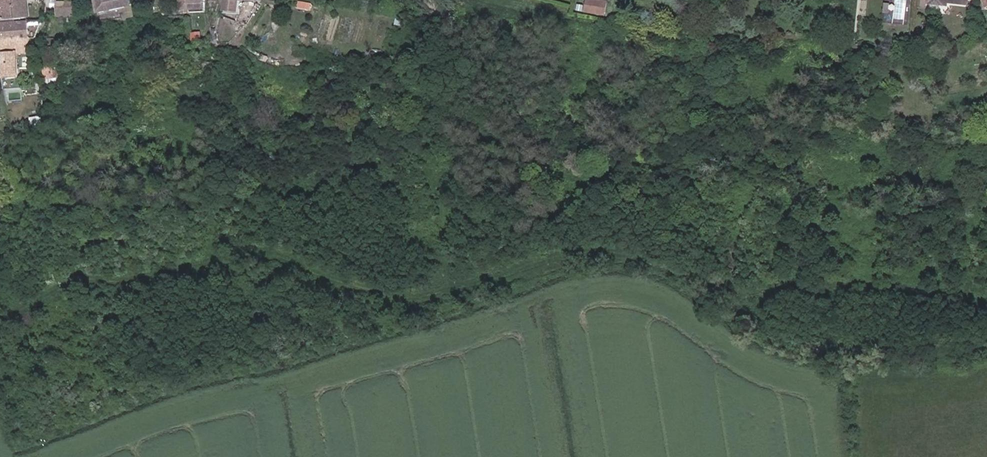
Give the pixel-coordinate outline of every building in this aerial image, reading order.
[(16,18),(13,0),(0,0),(0,20),(16,18)] [(16,18),(25,17),(23,0),(13,0),(16,18)] [(97,12),(130,6),(129,0),(95,0),(97,12)] [(179,10),(183,9),(183,16),(187,16),(186,0),(178,0),(179,10)] [(203,0),(186,0),(187,16),(203,15),(203,0)] [(57,16),(66,15),(73,15),(73,1),(57,1),(57,16)] [(588,17),(590,6),(578,4),(577,16),(588,17)] [(598,7),(590,6),(588,17),(597,19),(598,7)] [(1,23),(4,43),(30,41),(28,22),(1,23)] [(6,57),(7,82),(20,82),(20,58),(32,57),(30,41),(4,43),(6,57)] [(43,55),(42,67),(55,67),(55,55),(43,55)] [(47,68),(47,85),(60,85),(60,68),(47,68)]
